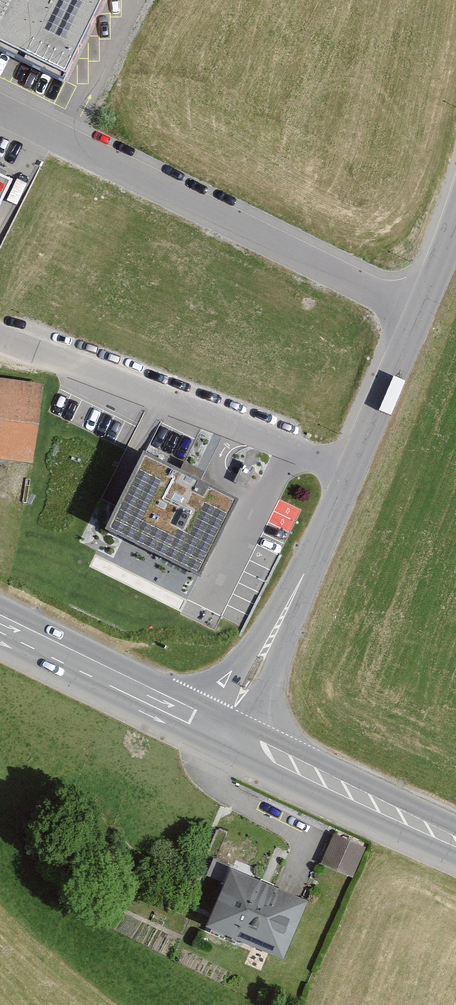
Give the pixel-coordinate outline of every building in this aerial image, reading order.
[(65,72),(100,0),(0,0),(0,40),(65,72)] [(0,377),(0,460),(35,463),(43,381),(0,377)] [(241,501),(143,452),(104,529),(202,578),(241,501)] [(359,850),(329,836),(315,864),(346,878),(359,850)] [(276,960),(298,904),(220,873),(197,929),(276,960)]
